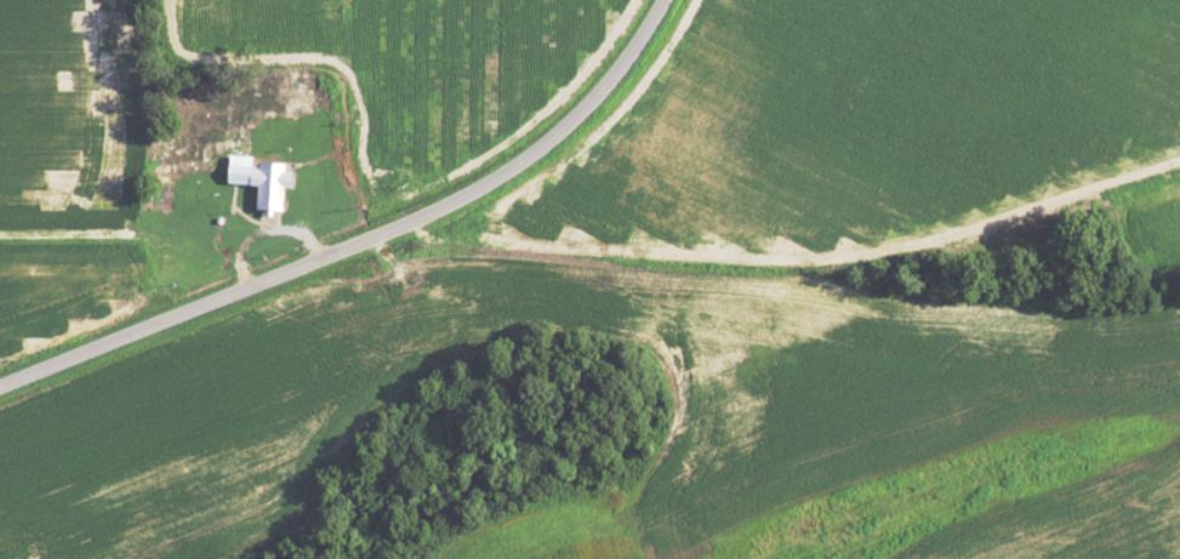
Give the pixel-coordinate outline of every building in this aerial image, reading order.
[(233,184),(262,186),(261,209),(288,211),(290,187),(300,188),(301,173),(292,173),(292,165),(255,162),(256,154),(235,152),(233,184)]
